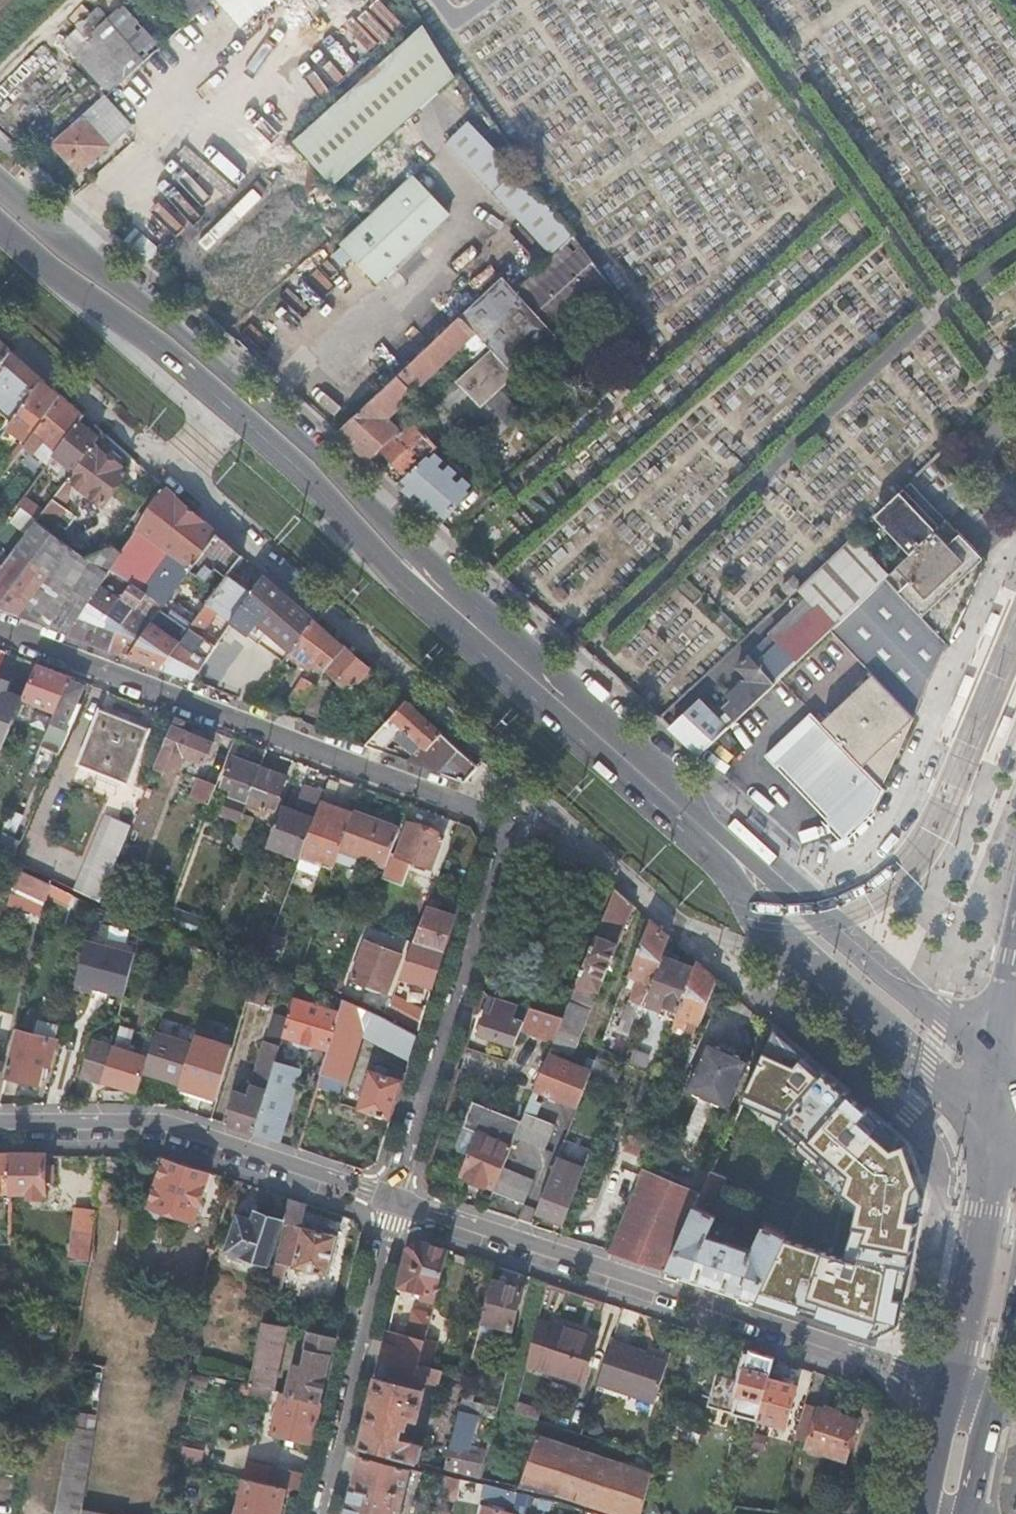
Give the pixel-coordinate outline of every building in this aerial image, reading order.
[(138,0),(130,0),(123,6),(159,45),(170,35),(138,0)] [(191,17),(210,0),(176,0),(191,17)] [(73,29),(85,41),(109,19),(96,6),(73,28),(73,29)] [(109,19),(85,41),(120,80),(159,45),(123,6),(109,19)] [(330,182),(400,121),(454,75),(423,24),(293,140),(330,182)] [(60,41),(71,54),(85,41),(73,29),(60,41)] [(85,41),(71,54),(106,92),(120,80),(85,41)] [(103,95),(51,141),(78,170),(129,124),(103,95)] [(482,406),(612,287),(579,240),(470,121),(447,142),(552,254),(515,287),(503,274),(429,344),(339,429),(370,457),(382,446),(400,429),(387,415),(442,363),(456,378),(482,406)] [(225,137),(201,160),(223,183),(246,161),(225,137)] [(417,177),(344,247),(378,283),(451,214),(417,177)] [(729,206),(728,244),(744,244),(745,206),(729,206)] [(103,207),(97,214),(139,251),(146,244),(103,207)] [(0,339),(0,367),(12,350),(0,339)] [(12,422),(25,402),(43,378),(12,350),(0,367),(0,411),(12,422)] [(30,431),(34,433),(61,394),(43,378),(25,402),(42,414),(30,431)] [(472,414),(482,406),(456,378),(447,386),(472,414)] [(482,406),(472,414),(469,417),(489,439),(522,409),(503,388),(482,406)] [(34,433),(26,445),(47,464),(55,452),(56,453),(79,421),(84,414),(61,394),(34,433)] [(25,438),(30,431),(42,414),(25,402),(12,422),(8,427),(16,432),(20,435),(25,438)] [(408,472),(433,449),(437,445),(412,419),(400,429),(382,446),(408,472)] [(79,421),(56,453),(76,467),(94,444),(100,436),(79,421)] [(12,438),(16,432),(8,427),(0,438),(0,440),(7,445),(12,438)] [(16,441),(20,435),(16,432),(12,438),(16,441)] [(76,467),(69,477),(75,482),(104,504),(128,470),(94,444),(76,467)] [(9,456),(0,449),(0,469),(9,456)] [(398,482),(441,520),(474,485),(433,449),(408,472),(398,482)] [(923,470),(886,504),(890,508),(909,491),(927,474),(923,470)] [(898,527),(918,548),(960,509),(948,496),(927,474),(909,491),(890,508),(903,522),(898,527)] [(69,477),(53,498),(64,505),(70,496),(75,482),(69,477)] [(168,489),(124,550),(110,570),(130,583),(147,595),(164,606),(190,570),(216,533),(168,489)] [(46,508),(25,493),(18,504),(38,518),(46,508)] [(38,518),(36,520),(51,531),(59,522),(62,524),(71,511),(64,505),(53,498),(46,508),(38,518)] [(21,508),(12,523),(27,531),(35,517),(21,508)] [(901,564),(889,575),(831,630),(872,674),(913,717),(960,634),(961,636),(962,634),(961,632),(957,628),(968,617),(964,612),(976,598),(972,594),(984,582),(979,577),(992,565),(987,560),(998,549),(960,509),(918,548),(901,564)] [(69,633),(100,587),(110,570),(124,550),(114,544),(86,556),(51,531),(36,520),(2,566),(0,569),(0,607),(69,633)] [(864,525),(852,536),(856,540),(889,575),(901,564),(868,529),(864,525)] [(241,556),(216,533),(190,570),(208,582),(217,568),(228,577),(241,556)] [(852,536),(808,578),(812,581),(826,596),(791,629),(793,630),(779,643),(797,662),(831,630),(889,575),(856,540),(852,536)] [(992,565),(998,549),(987,560),(992,565)] [(984,582),(992,565),(979,577),(984,582)] [(253,592),(229,575),(228,577),(208,603),(233,621),(253,592)] [(282,591),(265,576),(253,592),(233,621),(241,627),(246,622),(250,626),(258,617),(282,591)] [(984,582),(972,594),(976,598),(984,582)] [(119,600),(92,642),(109,649),(136,611),(147,595),(130,583),(119,600)] [(100,587),(69,633),(92,642),(119,600),(100,587)] [(312,619),(282,591),(258,617),(292,645),(293,646),(312,619)] [(964,612),(968,617),(976,598),(964,612)] [(152,623),(129,656),(159,668),(179,641),(188,629),(175,620),(161,610),(152,623)] [(136,611),(109,649),(129,656),(152,623),(136,611)] [(957,628),(961,632),(968,617),(957,628)] [(293,646),(292,645),(288,652),(311,667),(315,661),(350,690),(358,680),(363,683),(372,672),(312,619),(293,646)] [(179,641),(159,668),(191,679),(206,659),(210,652),(215,645),(190,627),(188,629),(179,641)] [(710,691),(672,727),(700,752),(797,662),(779,643),(771,635),(738,665),(748,676),(744,680),(728,695),(732,700),(725,707),(720,702),(710,691)] [(206,659),(191,679),(212,688),(228,665),(210,652),(206,659)] [(24,699),(31,702),(54,712),(69,680),(70,676),(38,664),(25,697),(24,699)] [(748,676),(738,665),(734,669),(744,680),(748,676)] [(913,717),(872,674),(821,722),(827,728),(863,767),(897,733),(904,725),(913,717)] [(300,678),(286,702),(301,710),(315,686),(300,678)] [(50,723),(40,745),(59,753),(81,704),(76,702),(82,686),(69,680),(54,712),(50,723)] [(0,687),(0,747),(4,748),(18,714),(24,699),(25,697),(0,687)] [(728,695),(720,702),(725,707),(732,700),(728,695)] [(24,699),(18,714),(24,716),(31,702),(24,699)] [(441,732),(407,703),(369,745),(380,749),(391,737),(416,753),(409,761),(464,782),(478,766),(441,732)] [(99,709),(76,763),(126,783),(148,730),(99,709)] [(779,764),(822,807),(844,829),(868,805),(872,808),(881,787),(874,779),(867,772),(863,767),(827,728),(821,722),(810,711),(764,755),(775,767),(779,764)] [(182,729),(185,719),(175,716),(172,725),(182,729)] [(163,746),(183,754),(204,763),(213,741),(182,729),(172,725),(163,746)] [(204,781),(216,786),(219,779),(234,738),(223,733),(204,781)] [(897,733),(863,767),(867,772),(874,779),(893,761),(903,740),(897,733)] [(163,746),(155,765),(175,773),(183,754),(163,746)] [(234,784),(224,810),(222,816),(239,823),(247,803),(260,766),(233,756),(223,780),(234,784)] [(260,766),(247,803),(262,809),(271,787),(280,790),(285,776),(260,766)] [(323,861),(336,866),(336,864),(344,841),(354,812),(332,805),(341,778),(331,774),(324,792),(311,829),(302,853),(323,861)] [(209,804),(216,786),(204,781),(197,778),(189,796),(209,804)] [(209,804),(224,810),(234,784),(223,780),(219,779),(216,786),(209,804)] [(282,806),(268,844),(301,856),(302,853),(311,829),(324,792),(303,785),(295,811),(282,806)] [(344,841),(336,864),(355,871),(360,857),(386,866),(400,828),(354,811),(354,812),(344,841)] [(104,819),(73,888),(100,901),(106,886),(128,830),(131,824),(123,821),(121,827),(104,819)] [(0,836),(0,852),(12,859),(21,840),(27,825),(23,824),(16,838),(11,836),(16,825),(7,821),(0,836)] [(408,822),(396,854),(432,866),(443,835),(408,822)] [(302,853),(301,856),(297,867),(318,875),(323,861),(302,853)] [(47,899),(51,883),(18,867),(14,884),(47,899)] [(92,919),(96,904),(51,883),(47,899),(92,919)] [(106,886),(100,901),(143,920),(148,908),(122,897),(124,893),(106,886)] [(578,1104),(591,1070),(595,1060),(589,1058),(586,1067),(557,1056),(559,1049),(573,1055),(597,994),(594,993),(596,987),(599,988),(622,931),(625,924),(634,902),(616,886),(584,965),(579,977),(564,1015),(554,1039),(524,1111),(535,1115),(539,1103),(535,1102),(540,1090),(578,1104)] [(404,937),(415,940),(427,906),(431,897),(421,893),(404,937)] [(415,940),(414,941),(443,951),(455,915),(432,908),(436,898),(431,897),(427,906),(415,940)] [(171,927),(196,935),(203,916),(178,907),(171,927)] [(624,1018),(638,1023),(644,1009),(646,1004),(664,954),(671,935),(650,917),(630,969),(640,973),(624,1018)] [(272,933),(270,938),(268,945),(279,949),(283,937),(272,933)] [(366,940),(352,978),(388,991),(403,954),(366,940)] [(203,964),(208,950),(185,941),(177,966),(187,970),(191,960),(203,964)] [(443,951),(414,941),(401,976),(433,986),(443,951)] [(136,955),(88,942),(76,983),(125,996),(136,955)] [(664,954),(646,1004),(661,1010),(664,1003),(679,1008),(695,966),(677,959),(679,953),(671,950),(669,956),(664,954)] [(579,977),(584,965),(570,959),(565,972),(579,977)] [(695,966),(679,1008),(677,1013),(691,1018),(681,1044),(689,1046),(694,1033),(699,1020),(704,1008),(706,1004),(713,987),(717,976),(697,959),(695,966)] [(281,987),(285,976),(278,974),(255,967),(246,999),(263,1005),(270,982),(271,982),(273,984),(281,987)] [(699,1020),(694,1033),(709,1040),(751,1058),(760,1062),(771,1037),(713,987),(706,1004),(704,1008),(699,1020)] [(395,994),(387,1013),(419,1030),(425,1010),(395,994)] [(481,1031),(515,1042),(521,1028),(530,1005),(528,1005),(498,995),(492,1013),(487,1012),(486,1015),(483,1015),(479,1026),(482,1029),(481,1031)] [(301,1039),(329,1048),(334,1032),(340,1011),(295,997),(290,1016),(284,1034),(282,1044),(277,1059),(275,1068),(272,1077),(270,1084),(269,1087),(256,1133),(281,1141),(302,1067),(293,1064),(301,1039)] [(411,1055),(417,1034),(385,1018),(344,999),(343,1004),(340,1011),(334,1032),(329,1048),(319,1081),(344,1088),(358,1039),(411,1055)] [(521,1028),(554,1039),(564,1015),(530,1005),(521,1028)] [(284,1034),(290,1016),(273,1011),(265,1039),(282,1044),(284,1034)] [(36,1035),(16,1030),(5,1076),(38,1084),(43,1065),(50,1066),(56,1040),(59,1026),(39,1022),(36,1035)] [(138,1091),(149,1056),(155,1036),(147,1033),(141,1053),(131,1050),(137,1030),(122,1025),(115,1045),(95,1038),(83,1075),(103,1081),(106,1074),(121,1079),(119,1086),(138,1091)] [(907,1143),(776,1030),(760,1062),(744,1105),(784,1118),(778,1131),(861,1205),(844,1260),(784,1238),(757,1297),(873,1338),(899,1324),(924,1194),(907,1143)] [(218,1096),(233,1045),(196,1034),(189,1056),(180,1085),(184,1086),(183,1090),(194,1093),(191,1103),(198,1105),(201,1096),(212,1099),(213,1095),(218,1096)] [(277,1059),(282,1044),(265,1039),(252,1082),(269,1087),(270,1084),(272,1077),(275,1068),(277,1059)] [(751,1058),(709,1040),(688,1087),(729,1106),(751,1058)] [(180,1085),(189,1056),(153,1045),(149,1056),(144,1074),(180,1085)] [(647,1067),(652,1052),(636,1047),(631,1062),(647,1067)] [(591,1070),(617,1080),(622,1066),(596,1057),(595,1060),(591,1070)] [(391,1118),(403,1079),(370,1069),(370,1071),(365,1070),(363,1077),(367,1079),(358,1107),(391,1118)] [(103,1081),(119,1086),(121,1079),(106,1074),(103,1081)] [(234,1089),(225,1123),(256,1133),(269,1087),(252,1082),(249,1093),(234,1089)] [(494,1187),(503,1165),(515,1136),(522,1118),(472,1100),(463,1126),(478,1131),(461,1174),(494,1187)] [(703,1136),(714,1108),(700,1103),(689,1130),(703,1136)] [(553,1125),(524,1113),(522,1118),(515,1136),(545,1147),(553,1125)] [(628,1142),(649,1150),(652,1140),(632,1131),(628,1142)] [(565,1137),(537,1209),(563,1219),(589,1146),(565,1137)] [(11,1190),(10,1154),(0,1154),(0,1190),(11,1190)] [(10,1154),(11,1190),(29,1190),(29,1195),(42,1196),(42,1190),(45,1190),(45,1154),(10,1154)] [(210,1170),(167,1156),(151,1203),(194,1218),(210,1170)] [(494,1187),(493,1189),(524,1201),(533,1177),(503,1165),(494,1187)] [(643,1165),(634,1187),(694,1210),(703,1190),(643,1165)] [(694,1210),(668,1268),(757,1297),(784,1238),(786,1233),(765,1224),(753,1248),(709,1233),(717,1214),(712,1211),(720,1192),(705,1185),(703,1190),(694,1210)] [(634,1187),(610,1249),(668,1268),(694,1210),(634,1187)] [(305,1201),(289,1196),(284,1221),(270,1283),(279,1284),(285,1262),(328,1272),(337,1232),(300,1223),(305,1201)] [(72,1254),(95,1255),(97,1208),(74,1207),(72,1254)] [(239,1214),(227,1247),(267,1261),(281,1220),(257,1212),(254,1220),(239,1214)] [(435,1301),(449,1249),(420,1240),(407,1248),(398,1284),(424,1291),(422,1298),(435,1301)] [(523,1288),(492,1279),(482,1320),(513,1329),(523,1288)] [(387,1329),(377,1373),(414,1381),(419,1362),(432,1314),(412,1308),(406,1334),(387,1329)] [(286,1324),(262,1319),(260,1326),(247,1382),(255,1384),(271,1388),(272,1388),(286,1324)] [(536,1323),(525,1365),(580,1382),(594,1333),(552,1320),(549,1327),(536,1323)] [(321,1400),(336,1334),(311,1328),(302,1363),(292,1360),(285,1391),(285,1392),(321,1400)] [(478,1335),(472,1358),(483,1361),(490,1338),(478,1335)] [(611,1339),(597,1382),(654,1400),(666,1362),(645,1355),(647,1351),(611,1339)] [(769,1377),(774,1356),(751,1348),(741,1381),(716,1374),(707,1406),(758,1419),(769,1377)] [(360,1446),(419,1460),(423,1443),(400,1437),(402,1426),(404,1426),(407,1424),(408,1423),(410,1414),(418,1416),(425,1385),(421,1383),(423,1378),(439,1382),(443,1368),(419,1362),(414,1381),(377,1373),(360,1446)] [(798,1385),(769,1377),(758,1419),(787,1427),(790,1415),(792,1408),(798,1385)] [(247,1382),(241,1381),(240,1387),(253,1390),(252,1397),(267,1401),(271,1388),(255,1384),(247,1382)] [(311,1441),(321,1400),(285,1392),(285,1391),(281,1390),(272,1432),(311,1441)] [(810,1442),(821,1407),(808,1403),(797,1438),(810,1442)] [(827,1409),(821,1407),(810,1442),(809,1445),(845,1457),(858,1419),(838,1413),(840,1409),(829,1405),(827,1409)] [(71,1424),(61,1485),(86,1490),(96,1428),(71,1424)] [(755,1430),(745,1467),(774,1474),(781,1448),(764,1444),(767,1433),(755,1430)] [(622,1513),(640,1513),(651,1476),(536,1435),(522,1484),(557,1493),(622,1513)] [(451,1445),(447,1460),(476,1467),(479,1452),(451,1445)] [(175,1447),(173,1458),(215,1468),(217,1457),(175,1447)] [(344,1513),(399,1513),(410,1466),(359,1452),(344,1513)] [(272,1481),(286,1484),(301,1488),(305,1471),(277,1464),(272,1481)] [(460,1477),(447,1474),(443,1495),(455,1498),(460,1477)] [(246,1475),(238,1512),(248,1513),(279,1513),(286,1484),(272,1481),(246,1475)] [(61,1485),(57,1513),(83,1513),(84,1507),(86,1490),(61,1485)] [(516,1513),(483,1503),(480,1513),(516,1513)]
